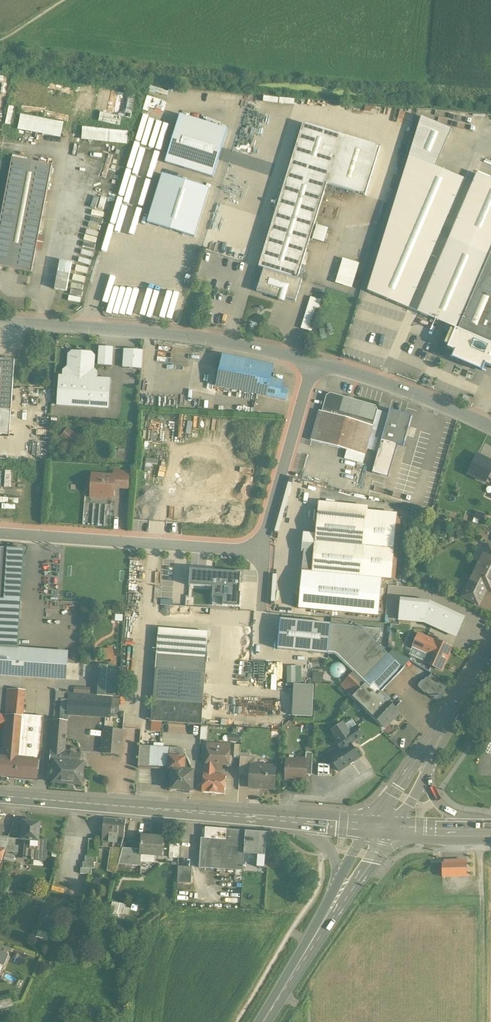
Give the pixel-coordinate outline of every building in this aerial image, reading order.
[(134,118),(139,94),(85,82),(79,106),(104,111),(102,120),(123,125),(125,116),(134,118)] [(457,125),(488,126),(488,113),(458,112),(457,125)] [(63,123),(21,115),(18,128),(60,136),(63,123)] [(228,130),(180,115),(165,163),(170,164),(213,178),(228,130)] [(147,136),(162,141),(167,126),(153,121),(147,136)] [(380,147),(303,123),(291,161),(330,173),(327,184),(365,195),(380,147)] [(86,125),(84,138),(130,143),(132,130),(86,125)] [(133,163),(150,166),(152,156),(148,156),(147,160),(138,159),(139,152),(135,152),(133,163)] [(409,156),(367,291),(373,294),(408,309),(420,282),(464,179),(418,159),(418,160),(418,159),(410,156),(410,160),(410,156),(409,156)] [(12,158),(0,222),(0,267),(32,273),(52,166),(12,158)] [(291,161),(258,267),(263,269),(297,279),(327,184),(330,173),(291,161)] [(453,230),(490,246),(490,180),(477,174),(453,230)] [(209,189),(163,175),(147,223),(194,238),(209,189)] [(93,192),(83,234),(107,239),(117,198),(93,192)] [(331,241),(334,227),(322,224),(319,238),(331,241)] [(490,255),(449,238),(417,313),(455,329),(456,329),(458,330),(490,255)] [(490,255),(458,330),(490,344),(490,252),(490,255)] [(355,287),(363,262),(346,257),(339,282),(355,287)] [(297,279),(263,269),(256,292),(278,298),(278,300),(284,302),(285,298),(295,302),(302,280),(297,279)] [(314,331),(324,299),(313,296),(303,328),(314,331)] [(458,330),(456,329),(455,329),(454,331),(451,330),(444,345),(448,346),(447,348),(454,352),(453,354),(484,367),(485,365),(490,367),(490,344),(458,330)] [(101,364),(116,364),(116,346),(101,346),(101,364)] [(126,367),(146,367),(146,348),(126,348),(126,367)] [(91,353),(72,351),(69,354),(68,367),(63,371),(63,377),(59,377),(57,405),(108,408),(110,380),(97,379),(97,373),(93,368),(94,356),(91,353)] [(273,366),(223,356),(217,386),(256,394),(260,378),(270,380),(273,366)] [(11,411),(14,360),(0,359),(0,410),(11,411)] [(270,380),(260,378),(256,394),(285,400),(287,390),(281,389),(282,382),(270,380)] [(375,406),(330,393),(326,395),(322,411),(319,411),(310,440),(347,451),(364,456),(377,410),(375,406)] [(411,416),(390,410),(381,440),(403,446),(411,416)] [(64,435),(73,442),(80,435),(71,427),(64,435)] [(364,456),(347,451),(344,459),(362,464),(364,456)] [(477,455),(468,473),(485,482),(490,471),(490,462),(477,455)] [(146,480),(159,481),(159,458),(147,458),(146,480)] [(129,472),(114,471),(114,476),(114,487),(128,488),(129,472)] [(114,476),(92,475),(91,492),(100,492),(103,496),(113,496),(114,487),(114,476)] [(429,528),(421,528),(420,542),(428,542),(429,528)] [(315,536),(304,535),(302,550),(314,551),(315,542),(315,536)] [(315,542),(314,551),(312,572),(361,577),(364,547),(315,542)] [(488,545),(467,587),(483,595),(486,589),(490,591),(490,547),(488,545)] [(241,573),(190,570),(189,586),(213,588),(212,598),(223,599),(222,606),(240,607),(241,593),(240,593),(241,573)] [(380,590),(301,583),(298,609),(377,617),(380,590)] [(483,595),(467,587),(462,596),(478,604),(483,595)] [(0,598),(0,648),(18,649),(21,600),(21,599),(4,598),(4,599),(0,598)] [(430,603),(401,600),(399,621),(424,623),(456,637),(465,618),(430,603)] [(331,624),(280,619),(277,649),(300,651),(300,652),(328,654),(331,624)] [(361,627),(331,624),(328,654),(335,654),(353,672),(362,681),(388,654),(376,642),(379,637),(380,629),(361,627)] [(158,628),(157,649),(155,669),(205,673),(208,632),(158,628)] [(451,648),(435,641),(434,642),(418,635),(413,647),(414,647),(414,646),(429,653),(425,662),(441,670),(451,648)] [(105,647),(105,660),(118,659),(117,646),(105,647)] [(19,649),(18,649),(0,648),(0,653),(0,675),(66,679),(68,652),(19,649)] [(388,654),(362,681),(353,672),(341,685),(353,696),(353,697),(371,714),(371,715),(384,727),(385,728),(399,713),(398,712),(384,698),(382,700),(377,695),(403,668),(388,654)] [(258,673),(270,674),(270,661),(258,661),(258,673)] [(205,673),(155,669),(153,699),(203,703),(205,673)] [(438,684),(427,678),(420,686),(425,690),(426,689),(431,694),(432,692),(437,697),(439,692),(441,693),(444,688),(438,684)] [(313,686),(294,685),(293,715),(311,717),(313,686)] [(24,690),(9,689),(7,708),(22,710),(24,690)] [(119,697),(64,692),(63,699),(61,699),(61,710),(62,710),(62,712),(67,712),(67,714),(110,717),(118,718),(119,697)] [(203,703),(153,699),(151,721),(201,725),(203,703)] [(22,710),(7,708),(3,745),(22,746),(24,717),(24,716),(23,716),(23,710),(22,710)] [(42,718),(24,716),(24,717),(22,746),(20,759),(38,760),(42,718)] [(118,718),(110,717),(109,729),(122,730),(123,724),(117,723),(118,718)] [(81,751),(65,750),(67,721),(53,720),(50,749),(51,749),(50,761),(54,761),(79,763),(81,751)] [(343,722),(331,730),(337,739),(335,740),(341,750),(350,744),(351,744),(363,735),(357,725),(348,731),(343,722)] [(109,729),(104,729),(102,753),(120,754),(122,730),(109,729)] [(341,750),(331,756),(331,759),(339,771),(359,757),(351,744),(350,744),(341,750)] [(3,745),(2,757),(0,757),(0,760),(0,776),(37,779),(38,760),(20,759),(22,746),(3,745)] [(226,776),(215,775),(215,770),(222,771),(222,763),(228,763),(229,746),(216,746),(216,748),(215,748),(213,745),(209,745),(206,748),(205,755),(207,757),(207,761),(205,761),(204,774),(203,774),(202,792),(224,794),(226,776)] [(147,747),(139,746),(138,767),(168,769),(168,770),(172,770),(187,771),(187,768),(184,768),(185,758),(183,758),(183,749),(147,747)] [(255,757),(240,756),(239,772),(250,773),(251,766),(255,766),(255,757)] [(305,761),(287,760),(286,779),(305,780),(306,775),(306,763),(305,763),(305,761)] [(79,763),(54,761),(53,783),(82,785),(83,763),(79,763)] [(330,764),(318,764),(318,775),(329,776),(330,764)] [(255,766),(251,766),(250,773),(250,786),(274,788),(275,767),(255,766)] [(187,771),(172,770),(172,771),(170,772),(170,776),(172,777),(171,790),(183,790),(184,793),(189,793),(189,791),(192,791),(193,771),(187,771)] [(126,821),(104,819),(102,842),(113,843),(112,851),(109,870),(116,872),(118,864),(122,852),(120,852),(123,840),(124,840),(125,822),(126,821)] [(40,823),(23,821),(22,840),(26,840),(25,858),(32,859),(31,861),(34,861),(34,858),(43,859),(43,860),(44,860),(46,842),(39,841),(40,823)] [(228,830),(206,828),(206,838),(201,838),(199,868),(243,871),(244,850),(245,831),(228,830)] [(269,833),(245,831),(244,850),(265,851),(265,846),(268,846),(269,833)] [(163,838),(142,836),(141,846),(142,846),(141,850),(141,854),(142,854),(142,852),(153,853),(153,855),(155,855),(162,856),(163,838)] [(15,839),(8,838),(7,844),(5,850),(5,852),(18,853),(19,846),(15,846),(15,839)] [(141,850),(123,848),(122,852),(118,864),(141,866),(141,862),(154,863),(155,855),(153,855),(153,853),(142,852),(142,854),(141,854),(141,850)] [(265,855),(257,855),(256,867),(264,868),(265,855)] [(465,864),(441,865),(441,880),(466,878),(465,864)] [(192,867),(178,866),(177,882),(191,883),(192,867)] [(38,929),(36,938),(48,940),(50,931),(38,929)] [(76,936),(66,933),(66,935),(59,932),(58,936),(65,939),(65,938),(67,939),(66,941),(74,943),(76,936)]
